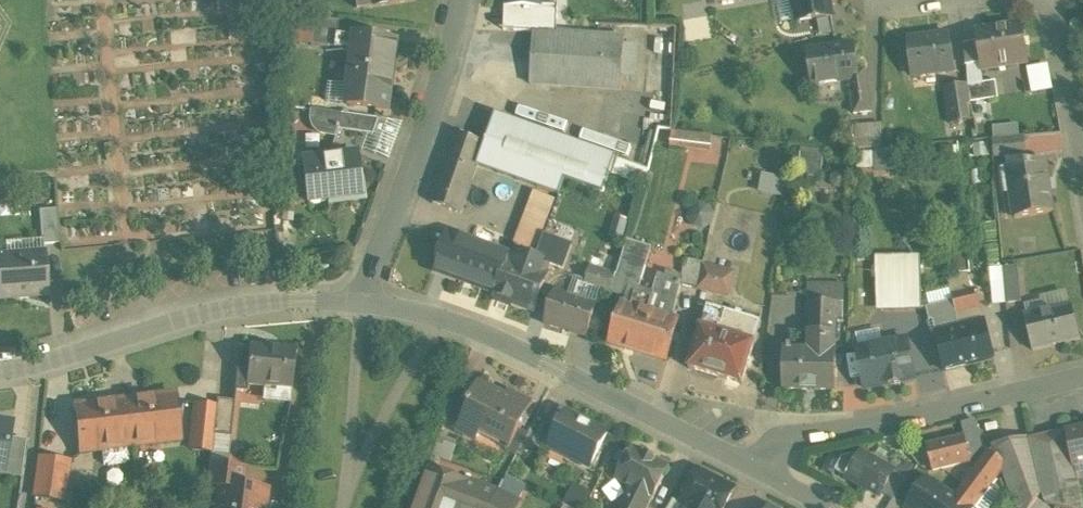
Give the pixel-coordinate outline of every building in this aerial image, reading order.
[(797,22),(833,16),(830,0),(793,0),(797,22)] [(339,21),(314,18),(311,45),(335,48),(339,21)] [(1022,24),(975,32),(977,43),(965,45),(967,66),(980,63),(982,70),(1029,63),(1022,24)] [(625,38),(534,32),(531,84),(621,90),(625,38)] [(396,41),(350,35),(348,49),(353,50),(348,85),(348,86),(346,105),(386,110),(389,90),(396,41)] [(951,35),(908,40),(912,76),(955,71),(951,35)] [(853,45),(808,51),(813,86),(850,81),(852,98),(869,97),(866,70),(857,71),(853,45)] [(1028,91),(1050,90),(1049,64),(1027,65),(1028,91)] [(996,81),(968,85),(971,103),(998,98),(996,81)] [(968,85),(945,89),(947,107),(971,103),(968,85)] [(869,97),(852,98),(854,114),(872,112),(869,97)] [(378,119),(341,114),(339,130),(375,135),(378,119)] [(558,137),(496,115),(485,144),(478,166),(540,188),(546,172),(558,137)] [(882,124),(856,127),(857,150),(881,148),(882,124)] [(712,137),(672,133),(671,146),(710,150),(712,137)] [(485,144),(457,134),(433,204),(461,214),(478,166),(485,144)] [(616,158),(558,137),(546,172),(604,193),(616,158)] [(1025,138),(993,141),(995,157),(1026,154),(1025,138)] [(800,177),(820,177),(821,149),(800,149),(800,177)] [(356,155),(324,159),(323,153),(303,155),(308,203),(361,196),(356,155)] [(1046,161),(1007,167),(1015,218),(1054,212),(1046,161)] [(759,175),(756,193),(780,197),(783,180),(759,175)] [(536,197),(518,242),(535,249),(553,203),(536,197)] [(57,210),(40,211),(42,245),(59,244),(57,210)] [(509,256),(449,234),(435,271),(495,293),(496,293),(509,256)] [(549,244),(542,242),(536,259),(549,264),(559,267),(565,252),(548,245),(549,244)] [(515,258),(509,256),(496,293),(495,293),(494,297),(534,312),(547,275),(545,274),(549,264),(536,259),(517,252),(515,258)] [(0,257),(0,300),(20,298),(20,296),(48,294),(48,296),(49,296),(46,254),(0,257)] [(703,265),(686,261),(680,285),(697,289),(703,265)] [(718,269),(704,266),(699,290),(712,293),(718,269)] [(1019,266),(1003,267),(1007,304),(1022,302),(1019,266)] [(616,276),(590,268),(585,285),(611,293),(616,276)] [(921,281),(883,282),(884,310),(922,309),(921,281)] [(968,282),(950,286),(952,295),(957,313),(981,307),(977,289),(970,291),(968,282)] [(653,294),(630,287),(625,304),(622,303),(609,344),(667,362),(680,320),(648,311),(653,294)] [(598,305),(554,291),(544,324),(587,338),(598,305)] [(952,295),(936,299),(935,295),(929,297),(930,301),(929,301),(932,319),(957,313),(952,295)] [(844,303),(807,302),(807,317),(809,318),(837,319),(843,319),(844,303)] [(761,321),(707,305),(689,369),(743,385),(761,321)] [(1073,305),(1024,316),(1032,351),(1080,339),(1073,305)] [(837,319),(809,318),(808,351),(784,350),(783,390),(835,391),(837,352),(836,352),(837,319)] [(985,322),(960,328),(970,366),(994,360),(985,322)] [(960,328),(936,333),(945,372),(970,366),(960,328)] [(907,340),(858,350),(865,389),(915,379),(907,340)] [(296,351),(250,348),(239,347),(236,391),(248,392),(248,385),(265,387),(266,385),(293,387),(296,351)] [(505,400),(478,386),(468,405),(470,406),(457,431),(477,441),(482,431),(512,446),(532,404),(509,393),(505,400)] [(174,394),(126,400),(132,447),(180,440),(174,394)] [(126,400),(77,406),(83,452),(132,447),(126,400)] [(217,407),(197,404),(191,450),(211,452),(217,407)] [(607,434),(566,412),(549,447),(591,468),(607,434)] [(975,421),(962,424),(965,437),(967,446),(980,442),(975,421)] [(0,423),(0,475),(5,475),(13,425),(0,423)] [(1067,431),(1067,432),(1080,489),(1082,488),(1082,428),(1067,431)] [(1030,440),(1043,493),(1045,503),(1061,507),(1082,507),(1082,505),(1080,490),(1080,489),(1067,432),(1030,440)] [(965,437),(927,446),(933,471),(971,461),(967,446),(965,437)] [(994,447),(999,459),(1006,465),(1003,469),(1019,507),(1032,507),(1037,501),(1043,493),(1030,440),(1030,439),(994,447)] [(432,456),(447,462),(454,446),(439,440),(432,456)] [(980,442),(967,446),(971,461),(982,448),(980,442)] [(632,447),(616,480),(630,487),(620,507),(647,507),(648,507),(652,498),(653,499),(670,466),(632,447)] [(955,497),(970,507),(974,507),(1003,469),(1006,465),(999,459),(989,452),(956,497),(955,497)] [(894,471),(864,454),(842,458),(835,471),(880,496),(894,471)] [(70,462),(41,458),(35,497),(64,501),(70,462)] [(210,463),(207,485),(220,487),(218,507),(265,507),(267,491),(243,488),(240,484),(243,482),(244,467),(210,463)] [(429,469),(415,507),(491,507),(498,494),(429,469)] [(697,470),(680,503),(687,507),(690,507),(725,507),(734,489),(697,470)] [(928,477),(927,477),(905,507),(970,507),(955,497),(956,497),(928,477)] [(518,504),(498,494),(491,507),(516,507),(518,504)]
